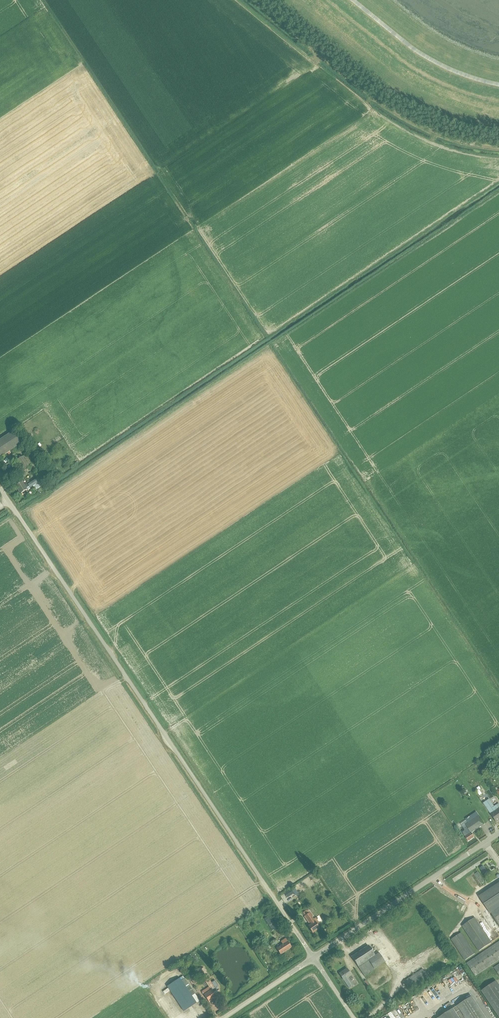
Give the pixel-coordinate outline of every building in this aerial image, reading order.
[(22,443),(13,431),(0,440),(0,458),(22,443)] [(28,464),(31,463),(25,455),(17,460),(24,471),(30,467),(28,464)] [(20,494),(39,482),(37,478),(28,484),(27,483),(24,485),(22,482),(15,486),(20,494)] [(484,803),(496,822),(498,820),(498,808),(497,805),(494,807),(489,800),(488,800),(484,803)] [(471,833),(484,824),(479,816),(466,825),(467,827),(464,829),(468,835),(465,837),(468,841),(474,837),(471,833)] [(472,859),(448,875),(452,880),(475,865),(472,859)] [(483,866),(479,868),(485,876),(488,874),(483,866)] [(472,873),(480,883),(483,881),(475,871),(472,873)] [(479,896),(490,913),(491,913),(498,926),(498,883),(479,896)] [(291,889),(284,893),(287,898),(294,894),(291,889)] [(313,933),(320,928),(307,910),(303,913),(311,924),(308,926),(313,933)] [(269,916),(264,919),(272,931),(277,927),(269,916)] [(475,917),(462,926),(479,951),(492,942),(475,917)] [(461,933),(451,940),(465,960),(475,953),(461,933)] [(281,954),(291,947),(285,939),(281,942),(283,944),(277,948),(281,954)] [(467,963),(475,976),(498,960),(498,941),(467,963)] [(368,945),(351,957),(358,967),(364,976),(374,969),(385,961),(379,954),(376,956),(368,945)] [(402,973),(405,976),(412,971),(409,968),(402,973)] [(202,969),(199,972),(204,980),(209,987),(202,991),(204,995),(209,1002),(217,997),(212,990),(215,988),(218,985),(215,981),(212,983),(202,969)] [(351,981),(354,979),(347,969),(339,973),(344,980),(349,988),(354,985),(351,981)] [(423,969),(403,982),(411,993),(430,980),(423,969)] [(184,1011),(196,1003),(180,978),(167,986),(184,1011)] [(481,991),(498,1017),(498,985),(496,981),(481,991)] [(472,996),(457,1006),(453,1008),(438,1017),(486,1017),(472,996)] [(408,1012),(406,1008),(407,1007),(404,1002),(392,1010),(397,1017),(398,1017),(408,1012)]
